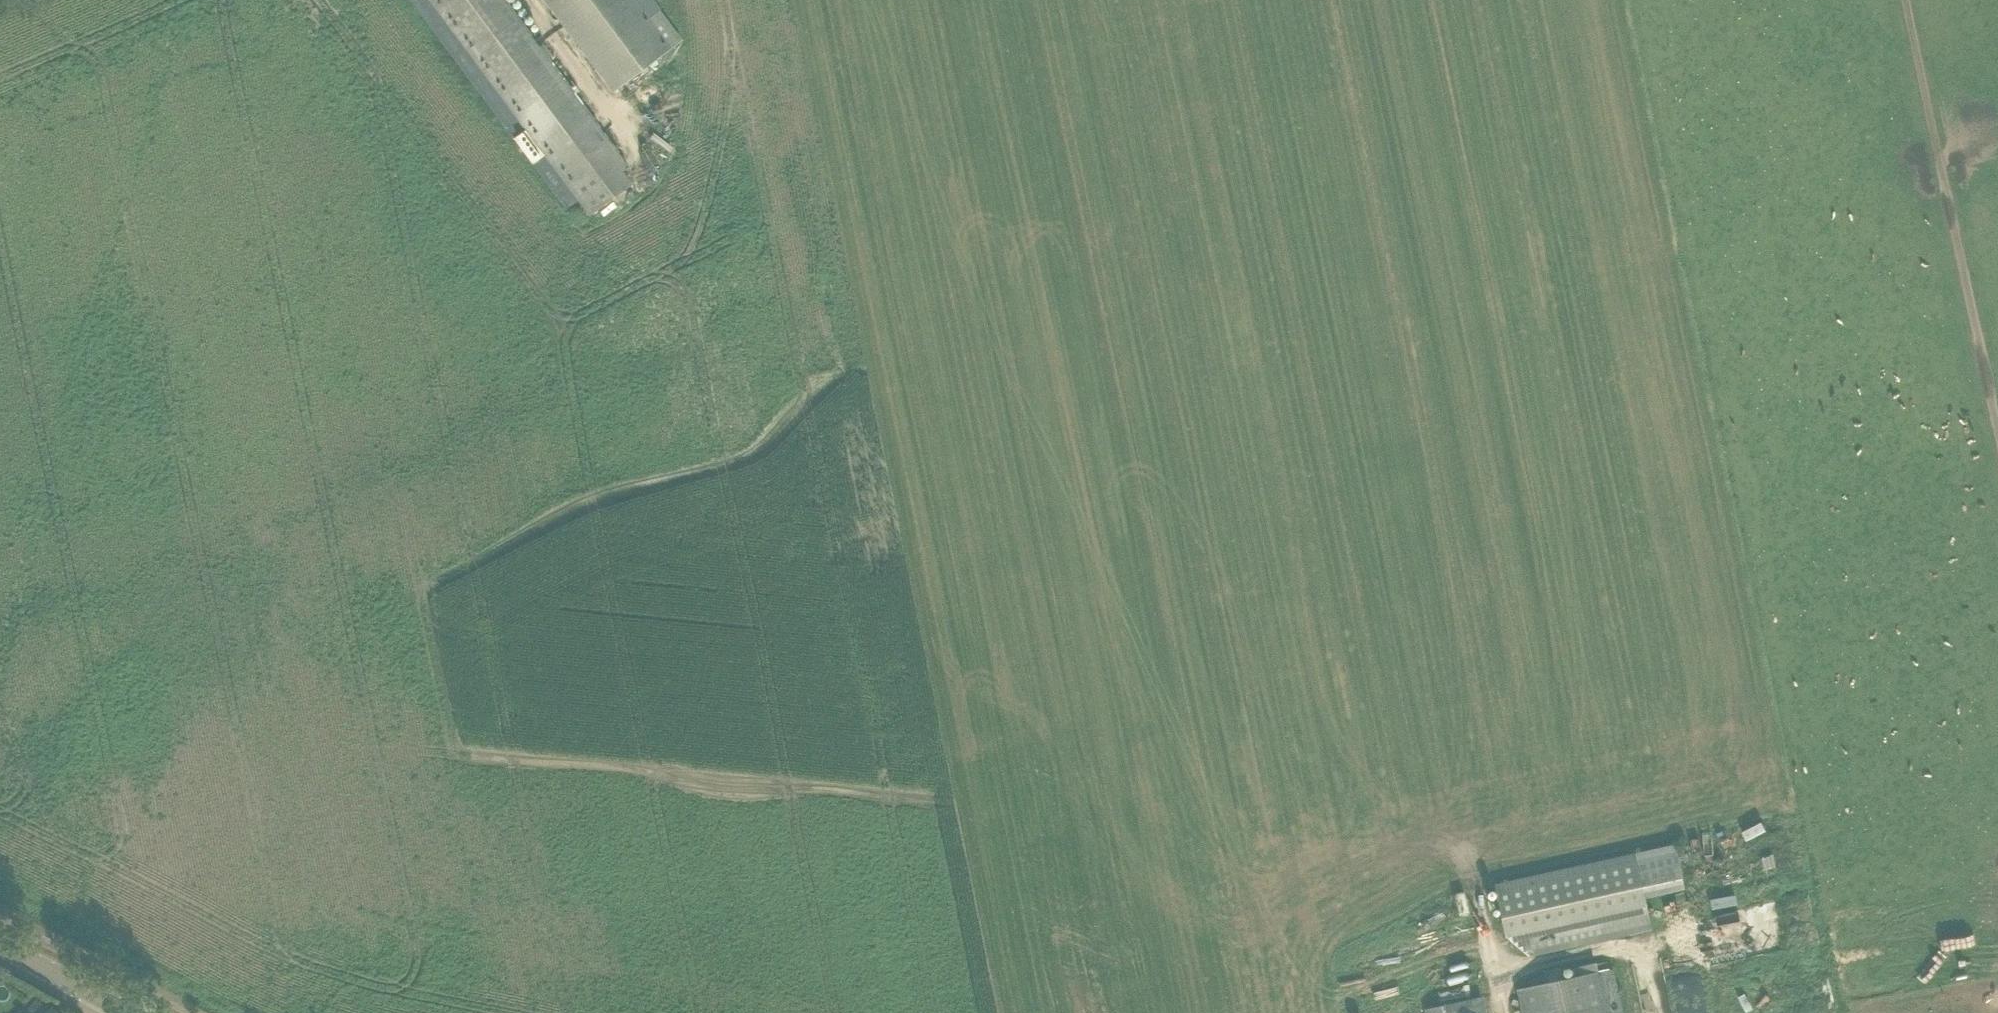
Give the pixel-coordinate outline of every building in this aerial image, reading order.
[(587,207),(628,175),(619,163),(624,158),(505,0),(430,0),(587,207)] [(613,90),(681,39),(659,10),(648,17),(636,0),(546,0),(613,90)] [(1508,935),(1647,905),(1635,852),(1495,883),(1508,935)] [(1523,1012),(1609,1012),(1600,971),(1562,980),(1559,968),(1544,971),(1547,983),(1517,990),(1523,1012)] [(1482,997),(1425,1009),(1426,1012),(1486,1012),(1482,997)] [(46,1003),(44,1006),(37,999),(23,1012),(56,1012),(46,1003)]
